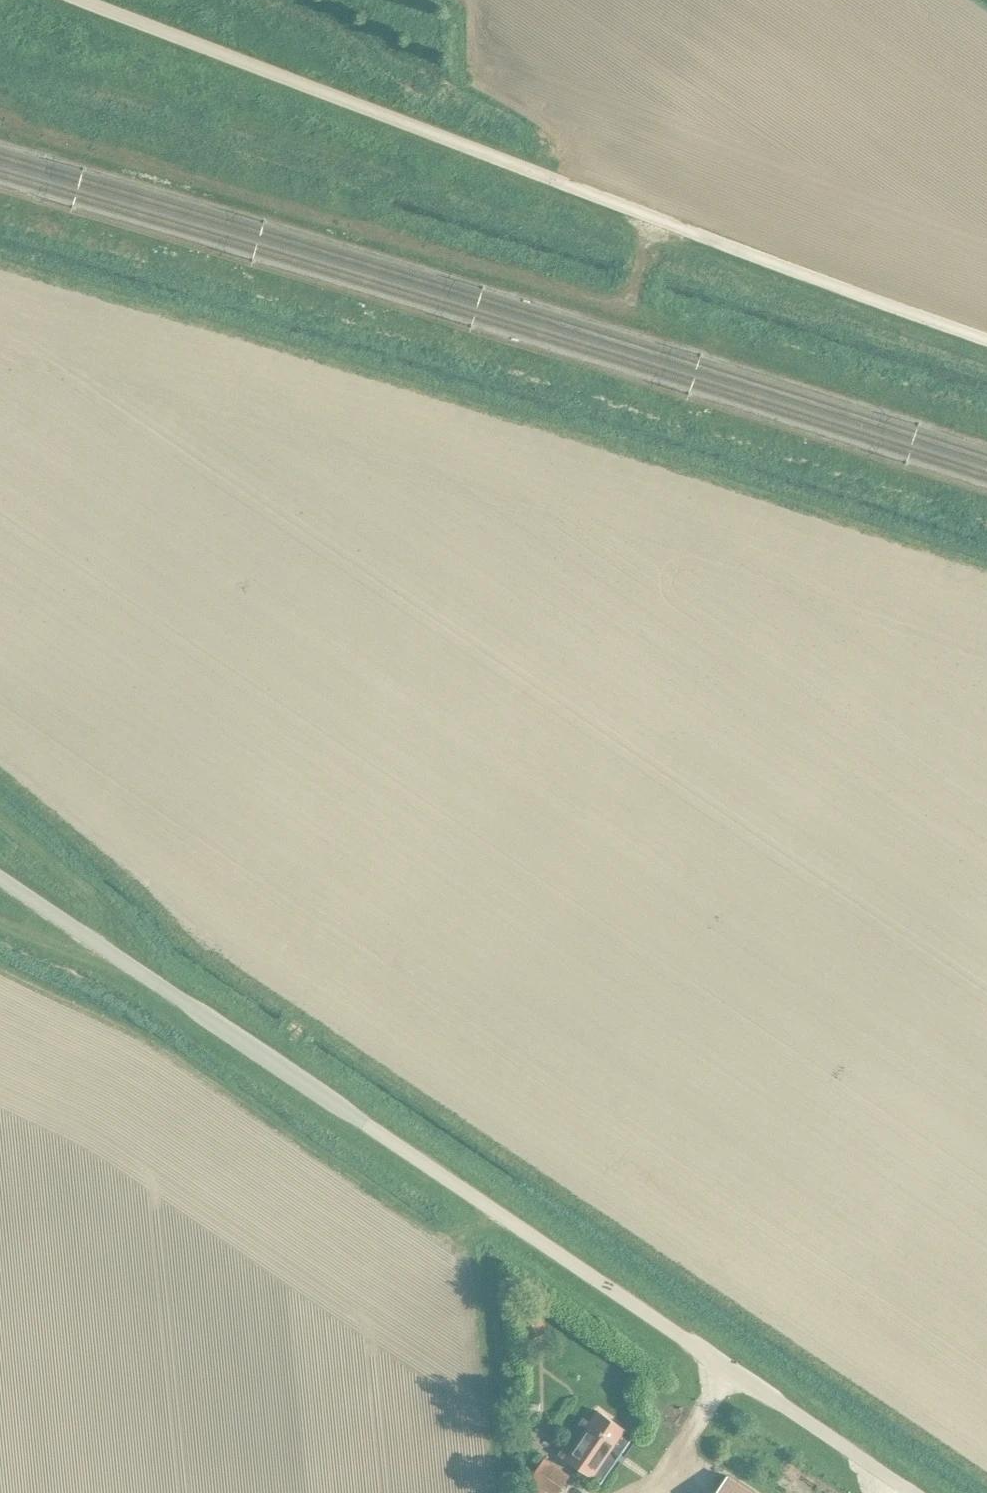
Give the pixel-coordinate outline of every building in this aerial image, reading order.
[(597,1411),(589,1423),(582,1418),(572,1432),(579,1437),(564,1459),(600,1483),(632,1435),(597,1411)] [(567,1475),(543,1459),(529,1479),(549,1492),(555,1492),(567,1475)] [(726,1475),(714,1492),(753,1492),(726,1475)]
